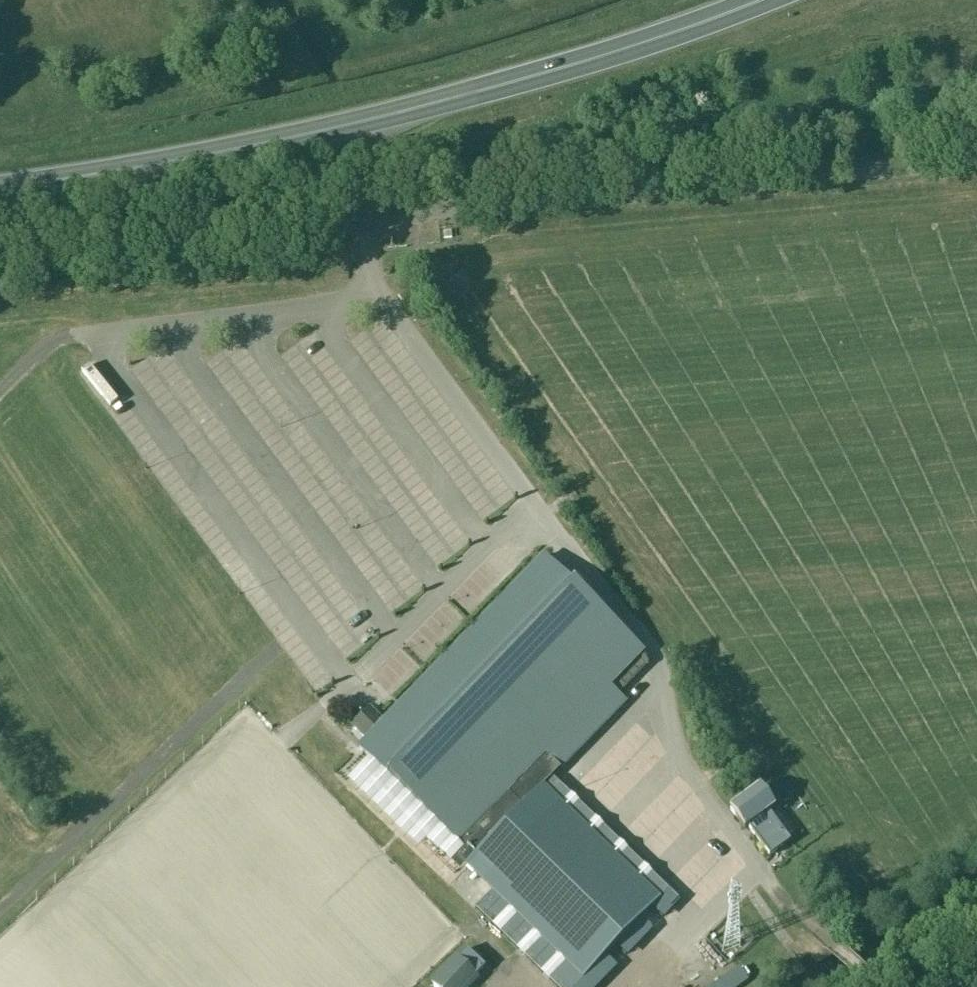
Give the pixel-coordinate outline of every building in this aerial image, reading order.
[(336,538),(383,603),(396,594),(390,585),(385,588),(378,579),(390,570),(368,540),(360,545),(348,529),(336,538)] [(223,538),(210,546),(222,564),(235,556),(223,538)] [(620,692),(646,665),(637,657),(642,652),(543,557),(358,748),(457,844),(460,841),(474,855),(464,865),(582,979),(659,900),(542,787),(627,700),(620,692)] [(295,589),(333,646),(350,635),(338,616),(351,607),(325,569),(295,589)] [(759,788),(730,809),(745,830),(749,828),(770,856),(790,841),(769,813),(774,809),(759,788)] [(412,840),(407,836),(415,825),(407,820),(395,836),(431,863),(441,849),(418,831),(412,840)] [(431,983),(435,986),(472,986),(479,980),(475,977),(484,967),(466,950),(457,960),(455,957),(431,983)]
